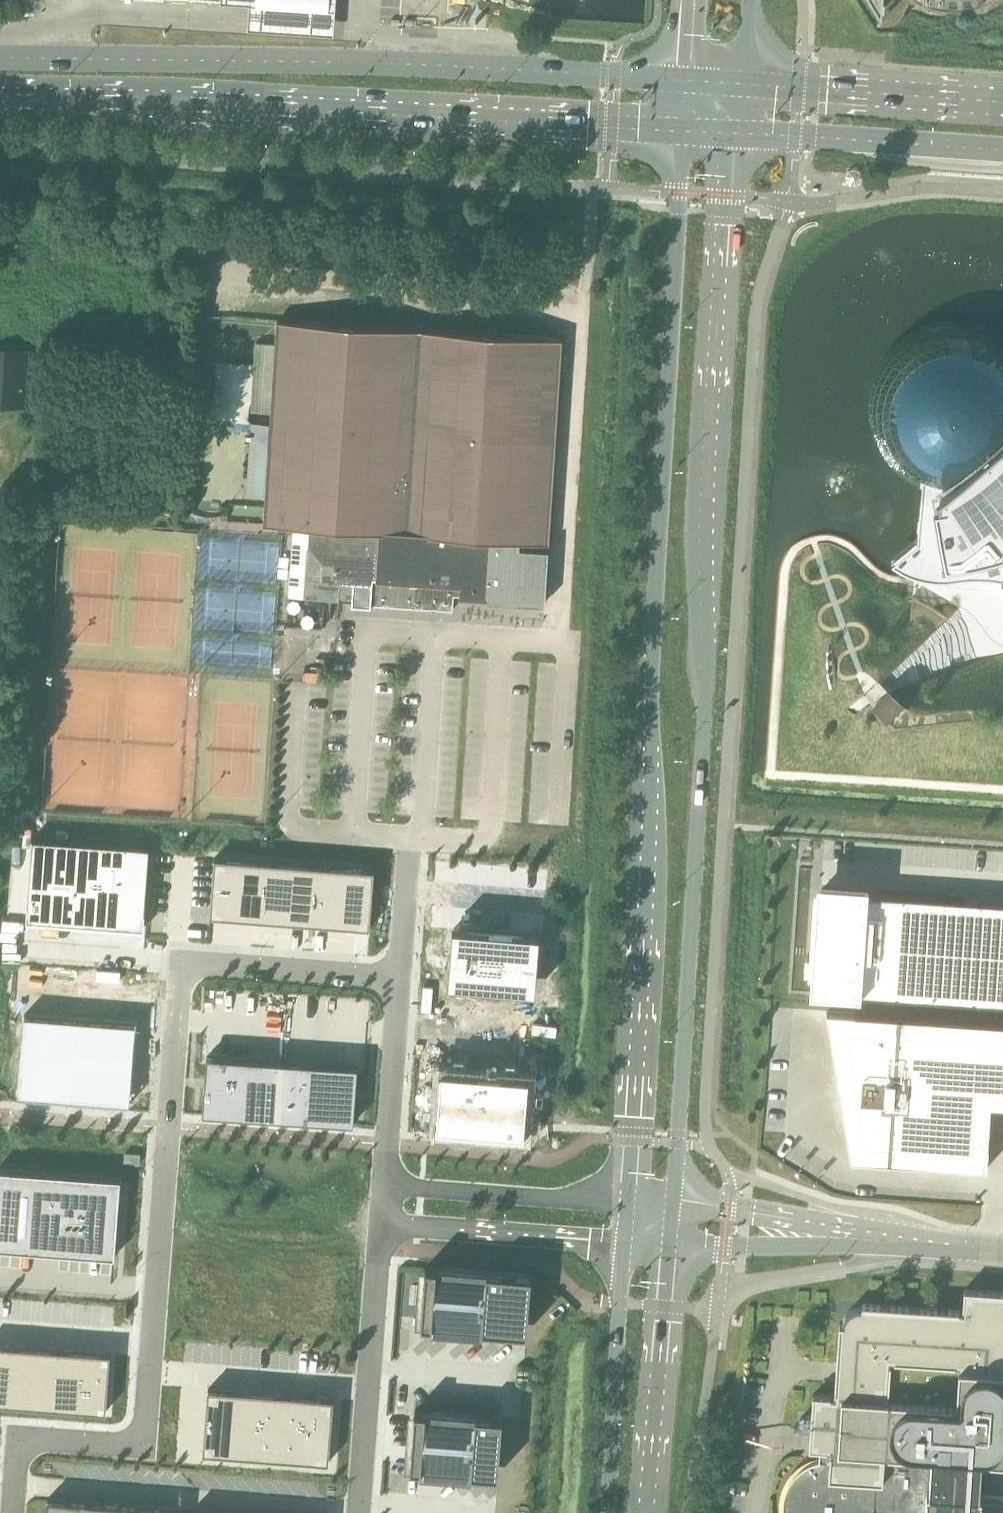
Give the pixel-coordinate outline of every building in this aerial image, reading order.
[(224,2),(250,4),(249,29),(325,33),(327,0),(224,0),(224,2)] [(869,403),(869,406),(869,409),(869,412),(869,415),(870,418),(871,421),(871,424),(872,427),(873,430),(874,433),(875,435),(876,438),(877,441),(879,444),(880,446),(882,449),(883,451),(885,454),(887,456),(889,459),(891,461),(893,463),(895,465),(897,467),(899,469),(901,471),(904,473),(906,475),(909,476),(911,478),(914,480),(917,481),(919,482),(922,483),(918,535),(893,556),(895,558),(897,559),(899,561),(902,563),(904,564),(907,566),(909,567),(912,568),(914,569),(917,570),(920,571),(923,572),(926,573),(930,573),(933,574),(936,574),(939,575),(942,575),(945,575),(948,575),(951,575),(954,574),(957,574),(960,574),(964,573),(967,572),(970,572),(974,572),(977,571),(981,571),(985,571),(988,571),(992,572),(996,572),(999,573),(1002,573),(1002,574),(1002,575),(1002,576),(1002,577),(1002,578),(1002,579),(1002,580),(1002,333),(1001,331),(998,330),(996,328),(993,327),(990,326),(987,324),(985,323),(982,322),(979,321),(976,321),(973,320),(970,319),(967,319),(964,318),(961,318),(958,318),(955,318),(952,318),(949,318),(946,318),(943,319),(940,319),(937,320),(934,320),(932,321),(929,322),(926,323),(923,324),(920,325),(918,326),(915,327),(912,329),(910,330),(907,332),(905,334),(902,336),(900,337),(898,339),(895,341),(893,343),(891,346),(889,348),(887,350),(885,353),(884,355),(882,357),(880,360),(879,363),(878,365),(876,368),(875,371),(874,374),(873,376),(872,379),(871,382),(871,385),(870,388),(870,391),(869,394),(869,397),(869,400),(869,403)] [(252,421),(247,493),(267,494),(266,505),(266,507),(265,524),(294,526),(289,596),(339,600),(346,600),(353,601),(353,602),(353,603),(453,609),(455,589),(461,589),(460,595),(489,597),(489,599),(545,602),(562,339),(278,321),(277,344),(256,342),(252,411),(272,412),(272,417),(272,422),(252,421)] [(26,407),(29,348),(0,347),(0,406),(26,407)] [(37,846),(31,925),(77,929),(83,849),(37,846)] [(83,849),(77,929),(100,931),(106,851),(83,849)] [(106,851),(100,931),(123,932),(129,852),(106,851)] [(129,852),(123,932),(147,934),(153,854),(129,852)] [(215,857),(211,915),(237,917),(242,859),(215,857)] [(242,859),(237,917),(264,919),(268,861),(242,859)] [(268,861),(264,919),(290,921),(295,863),(268,861)] [(295,863),(290,921),(317,923),(321,865),(295,863)] [(321,865),(317,923),(344,925),(348,868),(321,865)] [(348,868),(344,925),(370,928),(375,870),(348,868)] [(805,971),(812,972),(811,992),(814,992),(1002,1005),(1002,902),(868,893),(869,885),(818,881),(813,956),(810,956),(806,956),(805,971)] [(457,925),(452,983),(531,990),(536,932),(457,925)] [(988,1167),(991,1114),(992,1105),(1002,1106),(1002,1023),(829,1011),(848,1124),(859,1122),(861,1134),(863,1146),(889,1148),(888,1160),(988,1167)] [(51,1016),(24,1014),(18,1095),(45,1097),(51,1016)] [(78,1018),(51,1016),(45,1097),(72,1099),(74,1072),(78,1018)] [(105,1021),(78,1018),(74,1072),(101,1074),(105,1021)] [(136,1023),(105,1021),(103,1047),(134,1050),(136,1023)] [(134,1050),(103,1047),(101,1074),(132,1077),(134,1050)] [(207,1056),(203,1114),(279,1119),(283,1061),(207,1056)] [(283,1061),(279,1119),(354,1124),(358,1066),(283,1061)] [(445,1069),(440,1126),(520,1133),(524,1075),(445,1069)] [(132,1077),(74,1072),(72,1099),(130,1103),(132,1077)] [(140,1154),(126,1153),(125,1162),(140,1164),(140,1154)] [(116,1257),(122,1177),(0,1168),(0,1248),(116,1257)] [(422,1323),(456,1326),(455,1331),(473,1332),(473,1327),(526,1331),(531,1274),(427,1266),(422,1323)] [(964,1310),(863,1303),(863,1306),(860,1306),(858,1306),(856,1307),(854,1307),(852,1308),(850,1310),(849,1311),(847,1313),(845,1315),(844,1318),(843,1320),(843,1321),(843,1324),(840,1323),(835,1395),(814,1394),(810,1448),(821,1448),(820,1460),(818,1460),(812,1462),(805,1466),(799,1470),(793,1476),(789,1482),(785,1491),(784,1498),(783,1504),(784,1512),(874,1512),(874,1510),(924,1512),(981,1512),(982,1507),(999,1508),(1001,1508),(1002,1508),(1002,1507),(1002,1497),(1001,1496),(1000,1496),(983,1495),(983,1492),(980,1492),(982,1459),(983,1459),(983,1458),(1002,1460),(1002,1291),(965,1289),(964,1310)] [(8,1411),(13,1353),(0,1352),(0,1410),(8,1411)] [(13,1353),(8,1411),(32,1413),(37,1355),(13,1353)] [(37,1355),(32,1413),(56,1415),(61,1357),(37,1355)] [(61,1357),(56,1415),(80,1417),(85,1359),(61,1357)] [(85,1359),(80,1417),(107,1419),(112,1361),(85,1359)] [(208,1388),(203,1452),(229,1454),(233,1390),(208,1388)] [(233,1390),(229,1454),(254,1456),(259,1392),(233,1390)] [(259,1392),(254,1456),(279,1458),(284,1394),(259,1392)] [(284,1394),(279,1458),(304,1460),(309,1396),(284,1394)] [(309,1396),(304,1460),(329,1462),(334,1398),(309,1396)] [(415,1408),(410,1467),(445,1470),(444,1475),(462,1477),(463,1472),(497,1474),(502,1415),(415,1408)] [(47,1512),(73,1512),(74,1500),(48,1498),(47,1512)] [(73,1512),(100,1512),(101,1503),(74,1500),(73,1512)] [(100,1512),(127,1512),(127,1505),(101,1503),(100,1512)] [(127,1512),(153,1512),(154,1507),(127,1505),(127,1512)]
